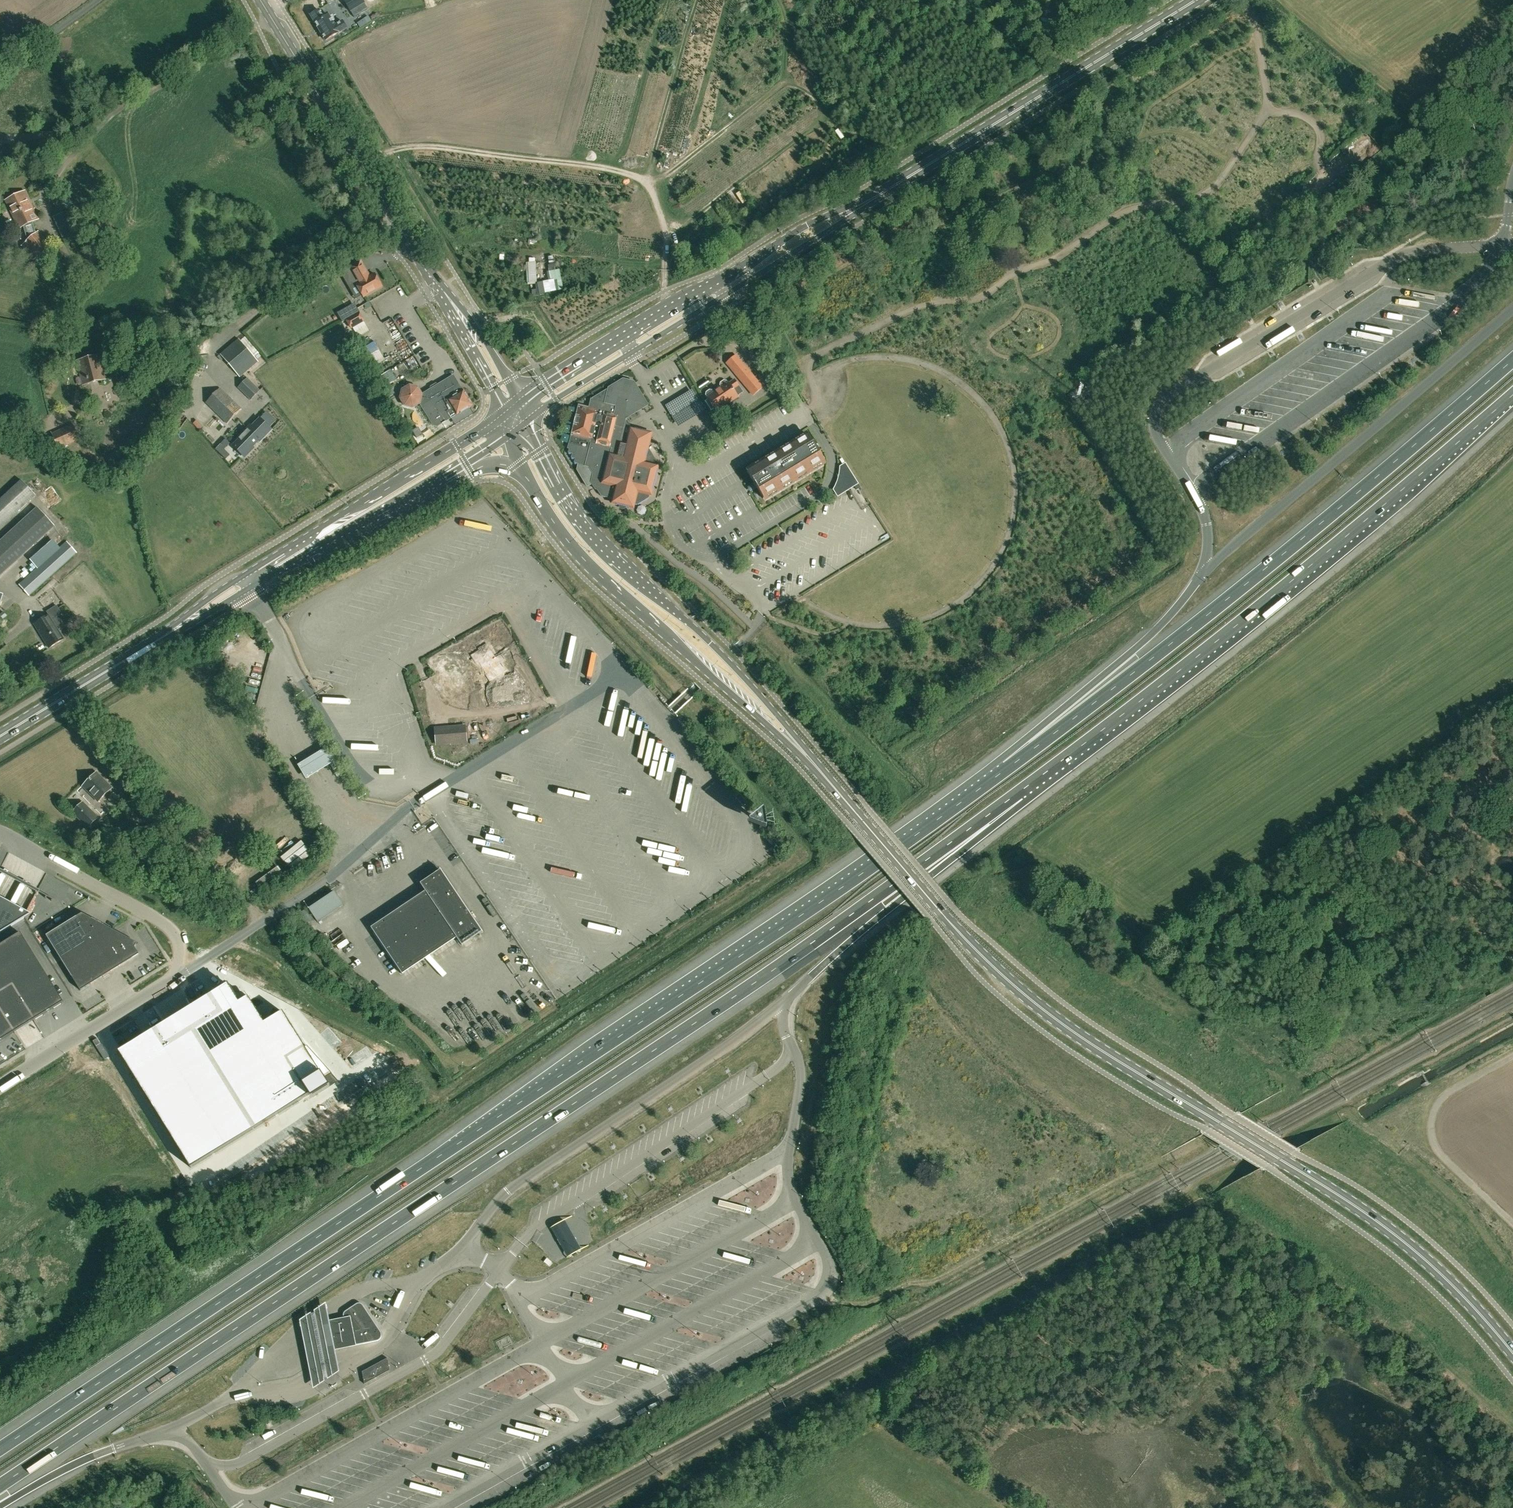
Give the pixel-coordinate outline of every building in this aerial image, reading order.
[(351,10),(364,1),(363,0),(345,0),(351,10)] [(318,11),(311,15),(326,40),(339,32),(347,28),(343,21),(335,25),(329,14),(322,18),(318,11)] [(1038,24),(1039,26),(1047,27),(1049,26),(1050,25),(1051,22),(1050,20),(1048,19),(1041,17),(1039,18),(1038,19),(1037,22),(1038,24)] [(37,233),(32,222),(39,219),(26,190),(6,200),(20,228),(24,226),(28,240),(25,242),(25,243),(22,245),(33,260),(37,258),(51,247),(39,231),(37,233)] [(107,205),(102,198),(91,205),(96,212),(107,205)] [(363,297),(382,287),(375,274),(370,277),(361,260),(340,272),(348,285),(355,281),(363,297)] [(342,322),(350,317),(345,309),(337,313),(342,322)] [(346,319),(351,328),(363,321),(359,312),(346,319)] [(245,337),(241,341),(255,357),(259,353),(245,337)] [(258,361),(256,359),(239,338),(221,354),(240,376),(258,361)] [(106,378),(100,355),(78,360),(84,384),(106,378)] [(744,364),(735,372),(754,394),(763,387),(744,364)] [(378,377),(385,387),(397,380),(390,370),(378,377)] [(464,390),(463,390),(454,375),(439,384),(440,386),(432,390),(431,388),(422,393),(418,386),(410,384),(403,389),(401,397),(405,404),(413,406),(420,402),(434,425),(438,426),(451,418),(452,418),(470,407),(471,402),(464,390)] [(251,399),(260,390),(247,378),(238,387),(251,399)] [(706,394),(707,396),(716,410),(728,402),(729,403),(738,397),(737,395),(743,392),(735,379),(729,383),(728,382),(727,380),(724,380),(721,382),(720,384),(722,386),(714,392),(713,390),(710,389),(707,391),(706,394)] [(637,430),(633,432),(628,431),(623,424),(625,418),(647,404),(634,382),(623,380),(609,388),(605,403),(592,399),(589,408),(589,411),(579,408),(576,420),(573,419),(572,424),(575,425),(573,432),(570,444),(571,444),(570,448),(569,448),(567,453),(571,454),(570,458),(574,459),(573,463),(579,465),(585,466),(586,465),(590,466),(594,473),(592,479),(602,495),(614,498),(612,502),(624,505),(627,506),(633,507),(634,503),(637,503),(648,497),(649,494),(651,494),(658,466),(656,466),(657,462),(653,456),(647,455),(644,449),(647,447),(649,439),(645,432),(637,430)] [(220,388),(206,402),(227,423),(242,409),(220,388)] [(395,394),(392,389),(387,392),(390,397),(395,394)] [(256,436),(263,429),(255,421),(243,433),(244,434),(234,445),(245,456),(251,450),(250,449),(259,439),(256,436)] [(53,433),(59,447),(79,439),(73,425),(53,433)] [(82,430),(88,443),(94,440),(88,427),(82,430)] [(418,427),(412,431),(417,438),(423,435),(418,427)] [(809,435),(747,471),(750,476),(752,480),(754,482),(755,485),(763,498),(825,461),(819,452),(815,445),(809,435)] [(836,485),(833,490),(837,497),(857,485),(845,464),(840,467),(840,473),(839,480),(836,485)] [(37,495),(23,479),(0,500),(0,528),(37,495)] [(38,508),(0,542),(0,576),(55,526),(38,508)] [(19,584),(28,595),(77,552),(67,542),(19,584)] [(57,618),(53,620),(49,614),(34,623),(49,647),(64,638),(58,630),(63,627),(57,618)] [(306,779),(334,761),(326,748),(298,766),(306,779)] [(99,800),(112,788),(96,772),(84,785),(99,800)] [(88,827),(98,816),(83,801),(73,812),(88,827)] [(144,841),(152,838),(147,825),(140,828),(144,841)] [(462,944),(482,931),(441,869),(421,882),(426,890),(371,927),(403,974),(457,937),(462,944)] [(334,892),(309,909),(318,922),(343,905),(334,892)] [(31,914),(0,897),(0,933),(31,914)] [(100,927),(98,923),(91,919),(87,921),(83,914),(82,913),(46,935),(80,991),(91,984),(107,973),(138,954),(130,942),(131,941),(120,935),(114,939),(109,932),(112,930),(103,926),(100,927)] [(50,1011),(63,1002),(21,933),(0,946),(0,1041),(1,1040),(2,1041),(2,1040),(14,1033),(15,1034),(16,1033),(15,1032),(34,1020),(34,1021),(35,1021),(35,1020),(47,1012),(47,1013),(48,1012),(50,1011)] [(155,1029),(119,1051),(191,1168),(308,1095),(311,1099),(329,1087),(327,1083),(318,1069),(323,1064),(317,1057),(307,1046),(305,1047),(282,1011),(264,1023),(248,997),(239,1002),(227,984),(209,995),(209,997),(200,1002),(165,1024),(156,1030),(155,1029)] [(564,1222),(550,1230),(556,1239),(567,1259),(581,1251),(570,1231),(564,1222)] [(357,1303),(356,1304),(345,1311),(344,1312),(344,1313),(343,1314),(343,1315),(344,1318),(332,1321),(338,1348),(376,1340),(377,1340),(378,1340),(379,1339),(380,1339),(380,1338),(381,1337),(381,1336),(381,1335),(381,1334),(381,1333),(381,1332),(380,1331),(363,1305),(362,1304),(360,1303),(358,1303),(357,1303)] [(332,1321),(328,1321),(325,1304),(299,1322),(313,1389),(339,1372),(334,1349),(338,1348),(332,1321)] [(387,1358),(362,1371),(363,1379),(364,1384),(386,1372),(390,1370),(389,1366),(387,1358)]
